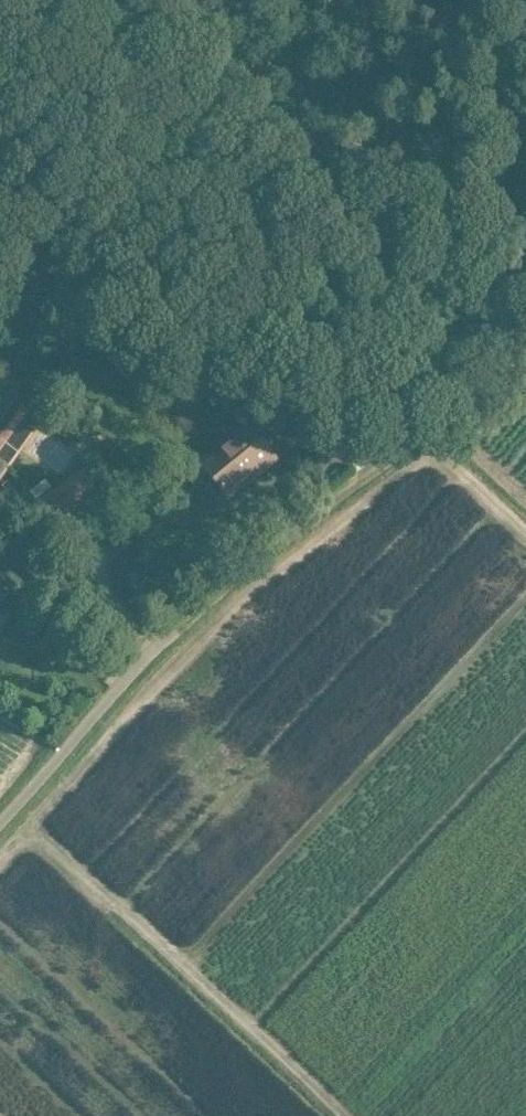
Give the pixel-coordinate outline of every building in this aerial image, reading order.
[(43,423),(43,422),(23,408),(21,407),(0,437),(0,483),(43,423)] [(66,470),(83,450),(54,424),(37,444),(66,470)] [(205,471),(215,483),(229,500),(261,474),(256,468),(271,456),(247,426),(230,439),(236,446),(205,471)] [(84,468),(35,504),(52,527),(101,491),(84,468)] [(10,555),(49,589),(62,574),(23,540),(10,555)] [(11,587),(0,577),(0,600),(11,587)]
